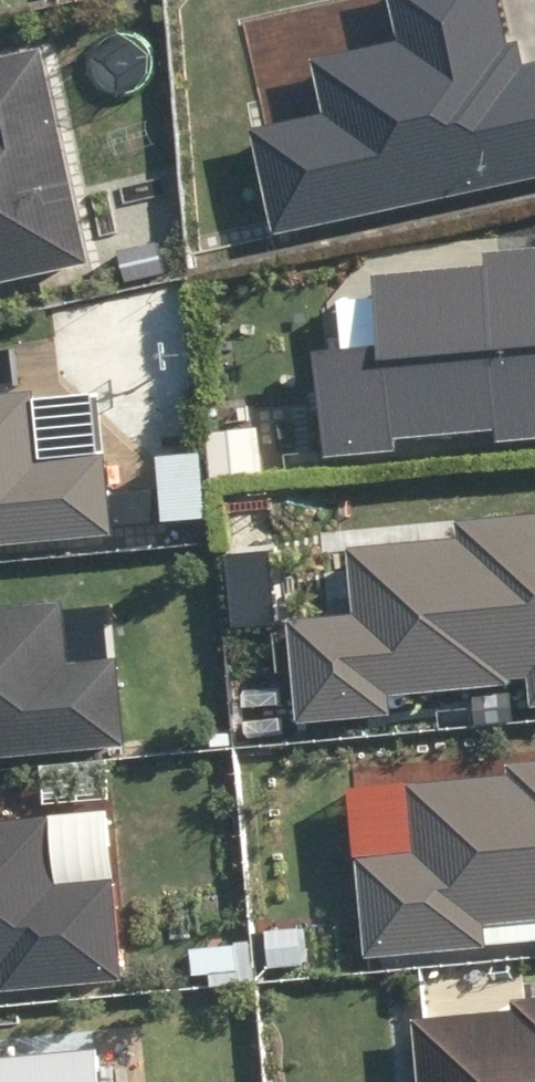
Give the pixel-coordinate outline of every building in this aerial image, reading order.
[(281,235),(534,181),(534,64),(530,65),(525,41),(514,43),(504,0),(397,0),(405,41),(318,59),(330,114),(306,119),(300,90),(272,96),(278,125),(259,129),(281,235)] [(94,265),(47,48),(0,58),(0,285),(94,265)] [(394,449),(393,439),(493,430),(494,442),(534,439),(534,248),(484,253),(485,266),(372,276),(379,348),(313,354),(323,456),(394,449)] [(107,533),(99,456),(37,462),(30,392),(0,395),(0,543),(107,533)] [(449,516),(451,536),(342,545),(348,612),(282,618),(292,727),(389,719),(387,694),(508,683),(507,677),(529,675),(531,706),(534,706),(534,508),(449,516)] [(123,747),(115,659),(64,663),(59,605),(0,610),(0,758),(123,747)] [(372,959),(494,949),(492,924),(534,920),(534,760),(514,762),(515,775),(413,783),(418,851),(364,855),(372,959)] [(4,969),(6,992),(128,981),(118,879),(61,884),(55,816),(0,821),(0,970),(4,969)] [(419,1019),(425,1081),(534,1081),(534,997),(518,998),(519,1009),(419,1019)] [(104,1048),(6,1057),(5,1046),(0,1047),(0,1081),(107,1081),(104,1048)]
